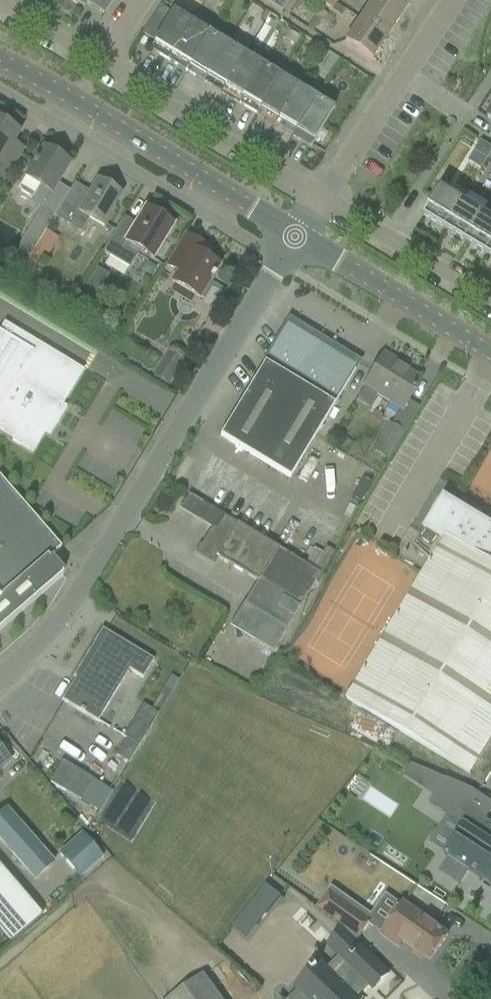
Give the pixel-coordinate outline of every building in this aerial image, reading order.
[(84,10),(86,5),(104,16),(115,0),(67,0),(84,10)] [(290,0),(262,0),(281,13),(289,1),(290,0)] [(318,1),(331,10),(338,0),(319,0),(318,1)] [(374,0),(360,21),(387,39),(401,17),(374,0)] [(374,0),(401,17),(412,0),(375,0),(374,0)] [(169,62),(190,26),(172,14),(150,50),(169,62)] [(315,18),(307,31),(313,35),(322,22),(315,18)] [(346,44),(355,50),(372,61),(387,39),(360,21),(346,44)] [(186,72),(208,36),(190,26),(169,62),(186,72)] [(286,31),(282,40),(293,46),(297,37),(286,31)] [(204,83),(226,47),(208,36),(186,72),(204,83)] [(222,94),(244,58),(226,47),(204,83),(222,94)] [(331,55),(326,63),(334,68),(339,59),(331,55)] [(239,105),(261,69),(244,58),(222,94),(239,105)] [(257,115),(279,79),(261,69),(239,105),(257,115)] [(279,79),(257,115),(275,127),(297,91),(279,79)] [(293,137),(314,101),(297,91),(275,127),(293,137)] [(321,131),(333,112),(314,101),(293,137),(311,148),(316,140),(321,131)] [(11,171),(21,154),(10,147),(18,134),(0,124),(0,184),(2,185),(11,171)] [(321,131),(316,140),(321,143),(326,134),(321,131)] [(490,154),(490,148),(480,141),(474,151),(488,160),(490,154)] [(53,218),(54,218),(61,205),(69,192),(57,185),(69,165),(43,149),(24,180),(37,188),(28,203),(40,210),(16,250),(28,258),(42,236),(53,218)] [(111,211),(120,196),(97,182),(87,199),(71,190),(69,192),(61,205),(54,218),(79,234),(87,220),(103,229),(113,212),(111,211)] [(424,217),(445,230),(462,202),(441,189),(424,217)] [(482,215),(462,202),(445,230),(466,242),(482,215)] [(118,228),(108,245),(102,254),(130,271),(141,253),(152,261),(172,227),(144,211),(130,235),(118,228)] [(466,242),(486,255),(490,247),(490,220),(482,215),(466,242)] [(198,302),(199,300),(210,282),(211,283),(214,279),(212,278),(218,267),(201,257),(207,249),(185,235),(175,253),(166,268),(177,275),(171,285),(198,302)] [(86,285),(79,296),(89,302),(96,292),(86,285)] [(289,322),(254,379),(324,422),(359,364),(289,322)] [(13,439),(11,441),(30,453),(43,431),(50,435),(66,409),(61,405),(80,372),(46,352),(47,350),(4,323),(0,330),(0,431),(13,439)] [(168,352),(152,378),(167,387),(182,361),(168,352)] [(358,398),(370,406),(377,394),(402,410),(420,381),(396,367),(398,364),(383,355),(364,387),(358,398)] [(289,479),(324,422),(254,379),(220,437),(289,479)] [(386,460),(401,432),(389,425),(373,452),(386,460)] [(62,577),(47,560),(52,556),(60,549),(0,480),(0,631),(62,577)] [(243,635),(272,653),(320,575),(188,496),(180,511),(211,529),(196,555),(194,553),(194,555),(207,562),(213,567),(218,559),(257,583),(238,615),(243,635)] [(444,498),(441,503),(438,502),(433,510),(436,512),(414,548),(430,561),(347,700),(470,775),(490,740),(490,526),(444,498)] [(332,574),(338,557),(319,550),(313,567),(332,574)] [(154,661),(119,640),(102,630),(73,678),(76,680),(63,702),(97,723),(129,671),(143,679),(154,661)] [(126,740),(139,748),(152,726),(136,716),(123,738),(126,740)] [(126,740),(115,756),(128,764),(139,748),(126,740)] [(10,762),(3,755),(0,751),(0,771),(10,762)] [(61,762),(49,783),(80,802),(93,780),(61,762)] [(463,806),(473,791),(445,779),(429,804),(463,827),(445,856),(449,858),(439,872),(460,886),(469,871),(490,886),(490,824),(463,806)] [(12,858),(33,881),(53,864),(32,840),(6,810),(0,815),(0,843),(12,858)] [(83,833),(59,854),(80,878),(104,858),(83,833)] [(11,944),(41,917),(0,869),(0,931),(11,944)] [(257,926),(280,898),(280,897),(266,885),(242,914),(243,915),(257,926)] [(329,891),(316,909),(358,939),(371,922),(329,891)] [(383,929),(379,934),(399,949),(403,943),(430,963),(449,936),(403,902),(383,929)] [(291,998),(362,998),(374,988),(378,993),(393,979),(368,951),(366,953),(364,954),(339,978),(326,964),(301,987),(302,988),(291,998)] [(171,998),(221,998),(204,976),(171,998)]
